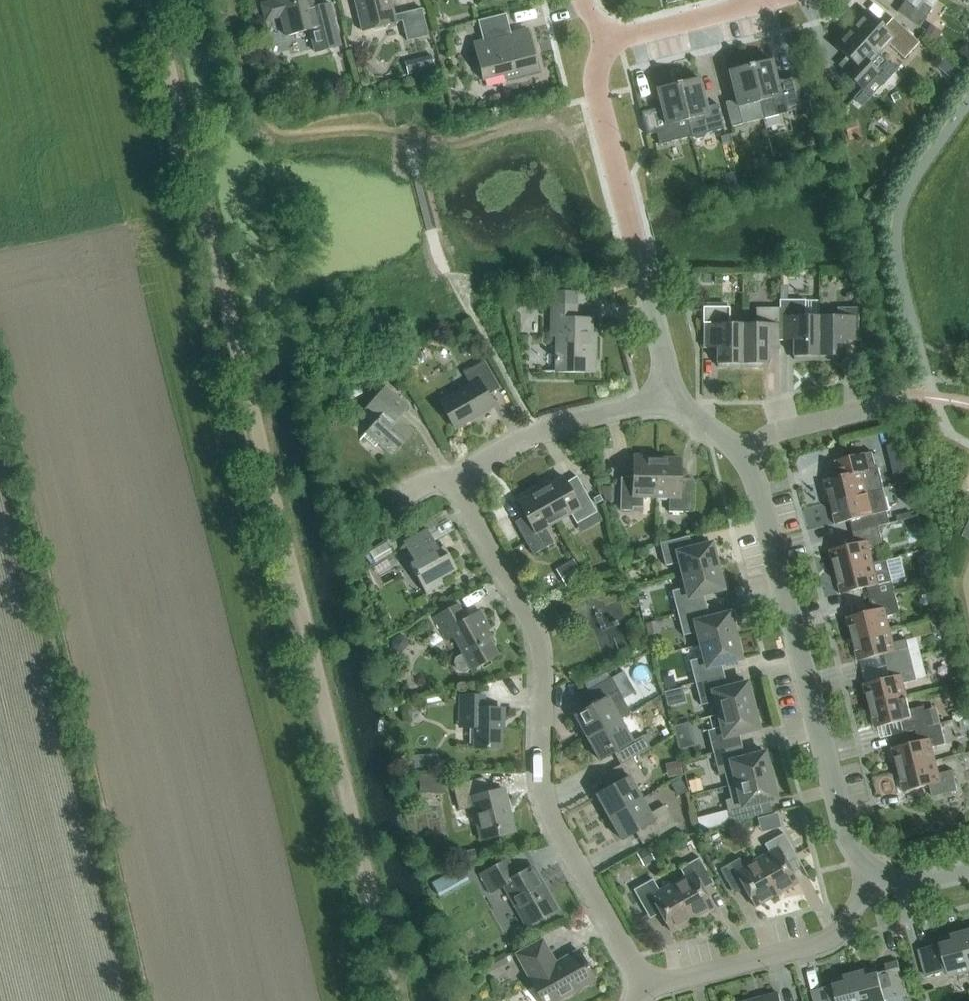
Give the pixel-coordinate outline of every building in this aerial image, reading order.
[(279,18),(281,18),(285,36),(308,31),(314,53),(341,46),(330,4),(316,7),(315,0),(277,0),(260,4),(264,22),(279,18)] [(428,36),(421,9),(394,16),(390,0),(354,0),(362,31),(402,21),(407,41),(428,36)] [(923,0),(902,0),(904,2),(897,12),(919,27),(931,9),(922,2),(923,0)] [(888,44),(896,52),(904,59),(919,42),(892,18),(884,27),(865,11),(849,28),(878,54),(888,44)] [(478,21),(483,40),(474,42),(484,84),(537,70),(527,31),(510,35),(505,14),(478,21)] [(849,28),(833,45),(847,57),(839,66),(844,71),(843,71),(863,89),(872,79),(881,87),(896,71),(878,54),(849,28)] [(434,58),(409,62),(410,71),(435,67),(434,58)] [(771,60),(750,65),(763,118),(804,108),(797,78),(777,83),(771,60)] [(763,118),(750,65),(728,71),(736,100),(725,102),(731,127),(749,122),(763,118)] [(699,78),(678,84),(691,137),(696,140),(703,138),(706,133),(723,129),(717,104),(706,107),(699,78)] [(659,145),(691,137),(678,84),(656,89),(662,110),(642,116),(647,135),(656,133),(659,145)] [(780,340),(780,300),(779,308),(756,308),(756,325),(742,325),(742,367),(767,367),(767,348),(779,348),(779,340),(780,340)] [(780,300),(780,340),(793,340),(793,359),(818,359),(818,317),(805,317),(805,300),(780,300)] [(551,304),(551,337),(556,337),(555,372),(591,373),(591,359),(595,359),(596,341),(592,341),(592,318),(576,318),(576,304),(551,304)] [(703,308),(703,336),(703,348),(717,348),(717,367),(742,367),(742,325),(729,325),(729,308),(703,308)] [(858,340),(858,328),(858,308),(837,308),(837,314),(832,314),(832,317),(818,317),(818,359),(843,360),(843,340),(858,340)] [(487,395),(499,388),(484,361),(463,373),(470,385),(440,403),(454,428),(493,405),(487,395)] [(392,456),(413,432),(398,419),(408,407),(385,387),(362,412),(374,423),(362,436),(374,447),(378,443),(392,456)] [(900,443),(886,447),(890,464),(905,461),(900,443)] [(840,477),(826,480),(831,502),(868,493),(867,492),(884,487),(879,467),(876,468),(872,452),(835,461),(840,477)] [(657,459),(645,458),(645,454),(633,454),(632,478),(620,477),(620,510),(632,511),(632,507),(643,507),(643,497),(656,497),(657,459)] [(657,459),(656,497),(669,497),(668,512),(691,512),(692,483),(680,483),(680,479),(681,459),(657,459)] [(540,489),(557,520),(570,513),(576,524),(597,512),(576,476),(566,482),(562,477),(540,489)] [(878,526),(890,523),(887,511),(890,511),(884,487),(867,492),(868,493),(831,502),(837,524),(862,517),(865,529),(878,526)] [(545,527),(557,520),(540,489),(517,502),(525,516),(514,522),(532,555),(553,543),(545,527)] [(831,550),(836,572),(873,563),(869,550),(883,546),(878,526),(865,529),(853,532),(856,544),(831,550)] [(427,529),(403,543),(414,562),(409,565),(426,594),(442,584),(439,579),(456,570),(443,546),(438,549),(427,529)] [(682,575),(717,566),(711,543),(691,548),(688,536),(659,544),(665,566),(679,562),(682,575)] [(375,564),(392,553),(385,542),(368,552),(375,564)] [(887,559),(873,563),(836,572),(842,593),(867,587),(870,599),(895,593),(887,559)] [(583,578),(573,560),(556,570),(566,588),(583,578)] [(723,589),(717,566),(682,575),(685,588),(671,591),(677,613),(706,606),(703,594),(723,589)] [(853,639),(890,630),(886,617),(900,613),(895,593),(870,599),(873,611),(848,617),(853,639)] [(453,636),(463,654),(455,658),(453,664),(458,672),(464,673),(471,669),(498,655),(485,631),(489,629),(479,611),(466,619),(457,604),(434,617),(446,640),(453,636)] [(700,645),(735,636),(729,613),(709,618),(706,606),(677,613),(683,636),(697,632),(700,645)] [(893,643),(890,630),(853,639),(859,660),(884,654),(887,666),(912,660),(907,639),(893,643)] [(695,683),(724,676),(721,664),(741,659),(735,636),(700,645),(703,657),(689,661),(695,683)] [(870,706),(907,697),(903,683),(917,680),(912,660),(887,666),(890,678),(865,684),(870,706)] [(727,687),(724,676),(695,683),(701,705),(714,702),(718,714),(753,706),(747,682),(727,687)] [(587,738),(619,719),(630,713),(622,698),(611,678),(587,691),(594,704),(574,715),(587,738)] [(459,727),(474,727),(474,748),(500,748),(501,708),(484,708),(484,696),(460,696),(459,727)] [(910,710),(907,697),(870,706),(876,727),(901,721),(904,733),(916,730),(929,726),(924,706),(910,710)] [(713,753),(741,746),(739,734),(759,729),(753,706),(718,714),(721,727),(707,731),(713,753)] [(626,761),(632,758),(650,748),(643,735),(632,741),(619,719),(587,738),(599,760),(620,749),(626,761)] [(678,723),(680,748),(696,746),(694,722),(678,723)] [(899,770),(935,760),(932,747),(946,744),(941,723),(929,726),(916,730),(919,742),(893,748),(899,770)] [(728,786),(770,775),(764,752),(744,757),(741,746),(713,753),(718,775),(725,774),(728,786)] [(644,778),(632,758),(626,761),(609,771),(616,783),(596,795),(608,817),(641,799),(633,784),(644,778)] [(939,774),(935,760),(899,770),(904,791),(930,785),(933,797),(958,791),(952,770),(939,774)] [(422,771),(422,791),(446,791),(446,771),(422,771)] [(776,799),(770,775),(728,786),(731,799),(725,800),(730,823),(759,815),(756,804),(776,799)] [(481,840),(514,832),(504,789),(488,793),(484,777),(452,785),(458,807),(472,803),(481,840)] [(649,814),(641,799),(608,817),(621,840),(641,828),(648,841),(675,826),(664,805),(649,814)] [(700,830),(714,827),(711,814),(697,818),(700,830)] [(756,859),(776,895),(798,883),(785,860),(795,854),(783,833),(764,844),(769,852),(756,859)] [(672,884),(691,919),(713,907),(700,884),(711,879),(699,857),(679,868),(684,877),(672,884)] [(755,907),(776,895),(756,859),(744,866),(739,858),(719,869),(731,890),(742,884),(755,907)] [(527,925),(555,909),(531,867),(514,877),(505,860),(480,874),(491,892),(504,884),(527,925)] [(452,888),(469,878),(462,867),(446,876),(452,888)] [(670,931),(691,919),(672,884),(659,891),(652,879),(633,890),(647,914),(657,909),(670,931)] [(968,971),(968,961),(961,932),(939,938),(940,944),(919,949),(926,977),(948,971),(949,977),(968,971)] [(593,981),(586,968),(587,968),(578,950),(555,963),(542,939),(516,954),(542,1000),(557,1000),(593,981)] [(900,967),(898,961),(885,964),(886,971),(878,973),(877,967),(854,973),(862,1000),(886,1000),(885,1000),(907,994),(900,967)] [(854,973),(832,979),(833,985),(812,990),(815,1000),(862,1000),(854,973)] [(778,993),(747,1000),(780,1000),(778,993)]
